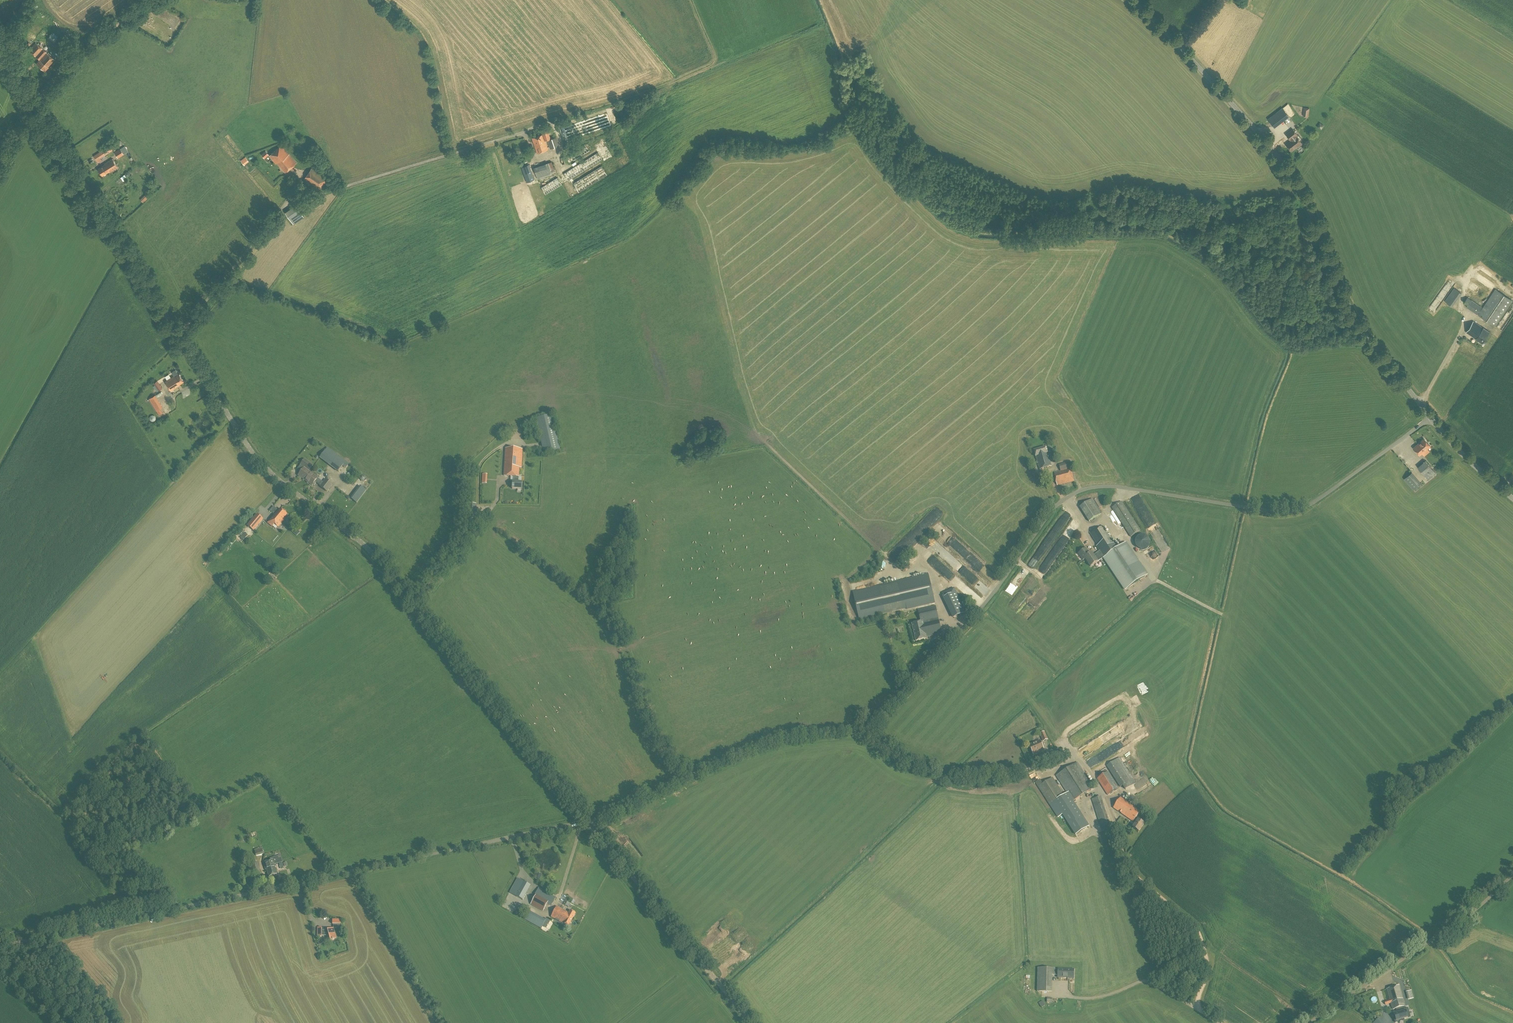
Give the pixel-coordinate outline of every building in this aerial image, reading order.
[(60,49),(65,43),(53,32),(47,38),(60,49)] [(45,71),(48,67),(54,60),(35,43),(29,51),(39,60),(36,63),(45,71)] [(1268,119),(1273,125),(1274,127),(1289,116),(1286,113),(1282,108),(1268,119)] [(599,114),(586,117),(588,127),(601,123),(599,114)] [(550,139),(547,128),(541,130),(543,134),(532,138),(537,153),(548,149),(545,141),(548,140),(550,149),(559,146),(556,137),(550,139)] [(1297,147),(1302,143),(1297,136),(1298,135),(1293,129),(1286,134),(1291,141),(1286,144),(1291,150),(1297,146),(1297,147)] [(98,163),(101,160),(100,158),(120,145),(118,141),(94,156),(98,163)] [(296,163),(289,154),(281,145),(269,155),(276,163),(277,162),(285,172),(296,163)] [(118,158),(124,154),(120,148),(114,152),(118,158)] [(595,153),(564,171),(568,178),(599,160),(595,153)] [(244,165),(249,161),(245,157),(241,160),(244,165)] [(109,172),(118,167),(112,159),(104,164),(105,164),(98,169),(102,175),(109,171),(109,172)] [(537,179),(552,174),(550,170),(554,169),(552,162),(534,168),(537,179)] [(527,182),(534,179),(529,165),(521,168),(527,182)] [(598,167),(573,180),(578,189),(607,174),(603,167),(600,169),(598,167)] [(320,189),(327,180),(311,169),(304,178),(320,189)] [(546,192),(563,184),(559,176),(542,184),(546,192)] [(144,202),(152,196),(149,193),(141,199),(144,202)] [(295,206),(285,212),(293,224),(303,217),(295,206)] [(1463,274),(1471,261),(1462,255),(1453,268),(1463,274)] [(1452,307),(1461,293),(1454,288),(1444,301),(1452,307)] [(1495,327),(1512,301),(1508,298),(1495,289),(1478,315),(1490,323),(1495,327)] [(1477,314),(1481,307),(1467,298),(1464,302),(1468,305),(1466,307),(1477,314)] [(1442,315),(1454,322),(1452,326),(1457,329),(1463,319),(1446,309),(1442,315)] [(1483,329),(1473,322),(1466,332),(1482,343),(1489,332),(1483,328),(1483,329)] [(1489,350),(1495,340),(1491,338),(1486,348),(1489,350)] [(165,381),(171,391),(177,386),(184,381),(179,374),(178,374),(175,370),(172,372),(174,376),(165,381)] [(159,415),(163,413),(160,408),(162,407),(155,395),(149,399),(159,415)] [(544,454),(560,450),(552,415),(536,419),(544,454)] [(1420,455),(1430,446),(1424,439),(1413,448),(1420,455)] [(330,462),(332,460),(340,466),(346,459),(328,445),(320,454),(330,462)] [(1051,466),(1047,453),(1048,453),(1046,447),(1034,451),(1035,457),(1036,456),(1040,470),(1051,466)] [(521,468),(522,449),(506,448),(505,461),(504,476),(514,476),(513,482),(512,482),(512,489),(521,489),(522,482),(518,482),(518,477),(519,477),(519,467),(521,468)] [(317,478),(318,478),(308,471),(313,465),(305,459),(301,464),(304,467),(298,475),(312,485),(315,481),(319,483),(318,484),(321,486),(320,486),(327,491),(332,484),(326,479),(323,483),(317,478)] [(1429,480),(1436,473),(1425,461),(1418,467),(1429,480)] [(1057,485),(1074,481),(1069,462),(1059,464),(1060,471),(1054,473),(1057,485)] [(1413,490),(1421,483),(1412,472),(1404,479),(1413,490)] [(361,483),(351,496),(358,502),(368,489),(361,483)] [(1089,521),(1102,513),(1092,499),(1080,507),(1089,521)] [(1131,537),(1140,531),(1122,502),(1112,508),(1131,537)] [(281,521),(282,522),(284,519),(286,520),(289,517),(287,515),(287,514),(280,509),(279,511),(274,506),(270,511),(274,514),(280,519),(279,519),(281,521)] [(253,531),(263,519),(257,514),(247,525),(253,531)] [(279,519),(280,519),(274,514),(269,520),(267,523),(272,527),(275,524),(278,527),(282,522),(281,521),(279,519)] [(930,521),(925,517),(916,528),(921,532),(930,521)] [(1113,543),(1111,539),(1102,526),(1091,534),(1098,545),(1097,546),(1100,551),(1094,555),(1092,553),(1090,554),(1086,548),(1078,553),(1083,560),(1085,559),(1091,567),(1098,562),(1098,561),(1103,558),(1125,591),(1148,575),(1126,541),(1117,548),(1114,543),(1113,543)] [(1142,550),(1143,549),(1144,549),(1145,549),(1146,548),(1147,547),(1148,546),(1149,545),(1149,544),(1149,543),(1149,541),(1149,540),(1148,539),(1147,538),(1146,537),(1145,536),(1144,536),(1143,536),(1142,535),(1141,536),(1139,536),(1138,536),(1137,537),(1136,538),(1136,539),(1135,540),(1135,541),(1135,543),(1135,544),(1135,545),(1136,546),(1136,547),(1137,548),(1138,549),(1139,549),(1141,549),(1142,550)] [(1035,565),(1048,548),(1042,544),(1029,560),(1035,565)] [(1155,549),(1148,553),(1151,558),(1158,554),(1155,549)] [(915,554),(905,558),(907,562),(905,563),(908,570),(917,567),(916,564),(918,563),(915,554)] [(976,575),(970,569),(968,571),(960,564),(956,568),(971,581),(976,575)] [(996,577),(988,567),(982,571),(990,582),(996,577)] [(1013,594),(1025,575),(1018,571),(1006,590),(1013,594)] [(859,619),(907,608),(907,610),(935,603),(935,602),(928,574),(853,591),(859,619)] [(954,618),(965,612),(954,588),(942,593),(954,618)] [(916,641),(927,639),(926,637),(942,633),(935,606),(918,610),(921,622),(912,624),(916,641)] [(1043,742),(1048,740),(1045,731),(1040,734),(1043,742)] [(1039,751),(1044,750),(1040,740),(1030,745),(1033,753),(1039,750),(1039,751)] [(1125,790),(1136,783),(1120,757),(1114,761),(1107,766),(1120,787),(1123,785),(1125,790)] [(1053,778),(1042,784),(1039,780),(1036,782),(1057,817),(1062,814),(1075,835),(1089,826),(1073,801),(1094,788),(1077,762),(1056,776),(1067,793),(1064,795),(1053,778)] [(1108,795),(1118,788),(1108,772),(1097,779),(1108,795)] [(1111,828),(1102,801),(1101,796),(1091,799),(1092,802),(1093,802),(1102,831),(1111,828)] [(1141,821),(1136,818),(1140,811),(1121,797),(1113,808),(1133,822),(1133,821),(1136,823),(1133,827),(1139,831),(1144,823),(1146,821),(1143,818),(1141,821)] [(644,834),(639,839),(645,847),(651,842),(644,834)] [(1109,847),(1113,865),(1119,864),(1117,857),(1120,856),(1118,845),(1109,847)] [(256,856),(263,854),(262,847),(254,850),(256,856)] [(256,862),(254,856),(250,857),(252,864),(251,864),(254,875),(261,873),(258,862),(256,862)] [(277,874),(275,867),(276,866),(274,859),(263,862),(265,870),(267,869),(269,876),(277,874)] [(518,880),(511,893),(523,900),(530,887),(518,880)] [(551,906),(556,897),(539,888),(535,894),(536,894),(531,904),(543,911),(547,903),(551,906)] [(569,916),(573,918),(576,913),(570,910),(569,913),(557,906),(554,911),(567,918),(568,918),(569,916)] [(546,920),(528,910),(523,918),(541,928),(545,930),(548,924),(551,926),(553,922),(549,920),(549,921),(547,920),(546,920)] [(567,918),(554,911),(551,917),(568,926),(573,918),(569,916),(568,918),(567,918)] [(318,927),(317,937),(321,937),(321,936),(329,936),(330,940),(336,939),(334,929),(334,928),(333,928),(327,930),(322,930),(322,927),(318,927)] [(1058,970),(1055,970),(1055,968),(1038,968),(1037,991),(1051,992),(1052,975),(1055,975),(1055,974),(1058,974),(1058,977),(1070,978),(1069,978),(1074,978),(1074,969),(1058,969),(1058,970)] [(1405,1006),(1399,986),(1387,989),(1390,1000),(1385,1002),(1386,1005),(1391,1003),(1393,1010),(1397,1008),(1398,1012),(1394,1013),(1395,1016),(1394,1017),(1395,1022),(1405,1019),(1404,1018),(1411,1016),(1409,1012),(1409,1009),(1408,1007),(1404,1008),(1404,1006),(1405,1006)]
